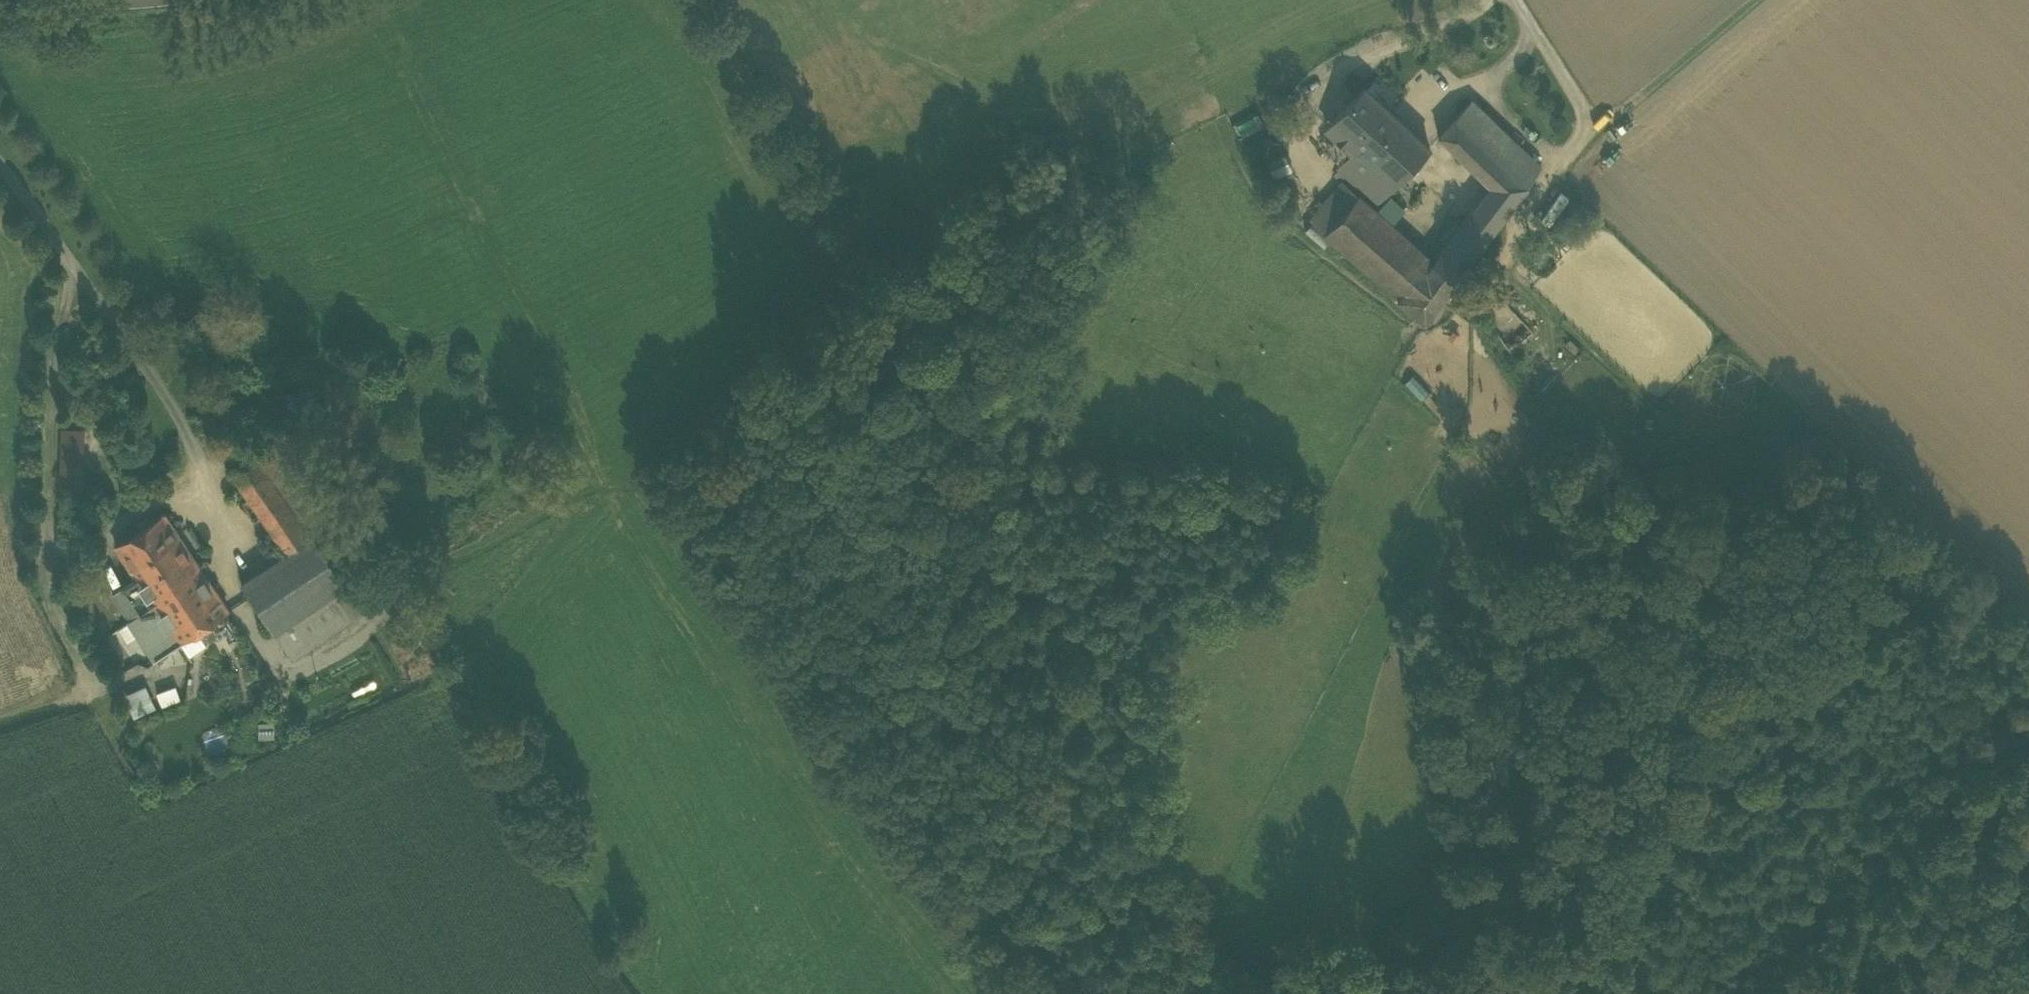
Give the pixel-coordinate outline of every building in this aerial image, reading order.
[(1398,146),(1412,131),(1365,86),(1326,127),(1343,143),(1352,151),(1358,144),(1364,150),(1382,131),(1398,146)] [(1487,190),(1511,207),(1541,166),(1471,99),(1438,134),(1491,185),(1487,190)] [(1330,156),(1343,143),(1326,127),(1313,141),(1330,156)] [(1358,144),(1352,151),(1338,166),(1377,203),(1430,147),(1412,131),(1398,146),(1382,131),(1364,150),(1358,144)] [(1326,231),(1358,194),(1341,179),(1317,206),(1318,207),(1311,216),(1326,231)] [(1511,207),(1487,190),(1474,208),(1501,220),(1511,207)] [(1455,281),(1434,262),(1392,225),(1376,210),(1358,194),(1326,231),(1324,233),(1425,322),(1447,292),(1455,281)] [(1391,194),(1376,210),(1392,225),(1407,208),(1391,194)] [(1501,220),(1474,208),(1459,229),(1482,246),(1501,220)] [(1329,240),(1311,222),(1305,229),(1323,247),(1329,240)] [(1482,246),(1459,229),(1434,262),(1455,281),(1462,272),(1482,246)] [(1479,284),(1462,272),(1455,281),(1447,292),(1464,304),(1479,284)] [(1430,391),(1414,374),(1404,384),(1420,401),(1430,391)] [(60,491),(82,492),(84,429),(62,428),(60,491)] [(229,470),(286,553),(313,536),(328,525),(271,441),(250,455),(229,470)] [(137,578),(141,584),(173,562),(183,577),(199,566),(164,513),(115,546),(137,578)] [(364,612),(313,536),(286,553),(241,583),(292,660),(364,612)] [(173,562),(141,584),(180,643),(181,642),(198,631),(228,611),(199,566),(183,577),(173,562)] [(156,659),(180,643),(141,584),(137,578),(112,594),(130,620),(139,634),(156,659)] [(139,634),(130,620),(118,628),(127,642),(139,634)] [(198,631),(181,642),(190,656),(207,645),(198,631)] [(156,708),(146,684),(124,694),(134,718),(156,708)] [(177,685),(157,692),(162,706),(182,699),(177,685)] [(274,721),(258,722),(259,738),(275,737),(274,721)]
